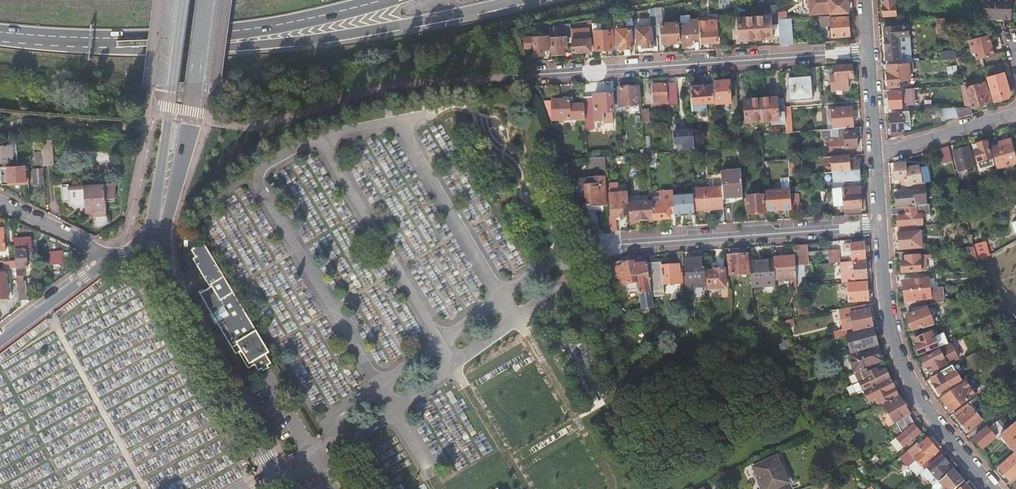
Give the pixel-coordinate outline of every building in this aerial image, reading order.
[(809,15),(848,12),(847,0),(808,0),(809,15)] [(883,15),(896,14),(895,0),(882,0),(883,15)] [(983,19),(1002,19),(1011,19),(1011,11),(1015,11),(1015,0),(984,0),(983,19)] [(662,6),(655,8),(656,25),(662,24),(663,43),(679,42),(678,23),(663,24),(662,6)] [(755,17),(756,39),(780,37),(779,19),(778,15),(755,17)] [(821,26),(831,26),(832,37),(850,35),(848,16),(830,17),(830,15),(820,16),(821,26)] [(756,39),(755,17),(738,18),(740,40),(756,39)] [(947,27),(944,17),(936,18),(937,27),(947,27)] [(780,45),(792,44),(790,18),(779,19),(780,37),(780,45)] [(681,24),(682,45),(692,44),(692,39),(700,38),(700,31),(699,23),(699,21),(699,20),(690,21),(690,24),(681,24)] [(700,31),(700,38),(701,43),(718,42),(717,20),(699,21),(699,23),(700,31)] [(567,24),(562,25),(563,38),(552,38),(553,54),(566,54),(565,46),(568,46),(568,37),(572,37),(571,30),(571,24),(567,24)] [(885,43),(897,42),(909,41),(908,24),(884,26),(885,43)] [(652,45),(657,45),(656,27),(636,28),(637,45),(641,44),(641,47),(652,46),(652,45)] [(571,30),(572,37),(573,52),(591,51),(590,33),(590,32),(589,31),(589,30),(588,30),(587,29),(586,29),(585,29),(571,30)] [(631,29),(617,30),(618,46),(623,46),(623,48),(633,47),(631,29)] [(613,30),(594,32),(595,50),(614,49),(613,30)] [(994,55),(989,35),(967,41),(970,49),(972,49),(975,60),(994,55)] [(546,38),(535,38),(535,55),(545,55),(545,50),(549,49),(549,39),(546,39),(546,38)] [(909,41),(897,42),(885,43),(886,59),(897,58),(897,63),(911,62),(909,41)] [(897,63),(886,63),(888,87),(899,86),(899,80),(909,79),(909,69),(914,69),(913,61),(911,62),(897,63)] [(853,79),(852,66),(834,67),(835,76),(830,76),(832,91),(848,89),(847,79),(853,79)] [(985,71),(986,77),(990,91),(991,95),(993,102),(1008,97),(1010,93),(1004,72),(994,75),(993,69),(985,71)] [(811,77),(789,79),(790,100),(813,98),(811,77)] [(985,81),(965,87),(970,106),(971,107),(993,100),(991,95),(990,91),(987,92),(985,81)] [(713,83),(713,87),(714,104),(714,105),(730,104),(730,112),(737,112),(737,107),(736,82),(713,83)] [(675,83),(667,83),(668,98),(676,97),(675,83)] [(666,84),(652,85),(653,102),(667,101),(666,84)] [(965,87),(964,84),(961,84),(965,106),(970,106),(965,87)] [(701,85),(690,86),(691,106),(714,104),(713,87),(701,87),(701,85)] [(619,94),(613,94),(614,107),(620,107),(639,106),(638,87),(619,88),(619,94)] [(889,106),(884,106),(885,112),(899,111),(899,107),(902,107),(902,105),(912,104),(910,88),(900,89),(900,90),(888,91),(889,106)] [(594,97),(583,98),(585,122),(604,121),(603,113),(612,112),(611,94),(594,96),(594,97)] [(784,99),(760,100),(762,122),(785,121),(784,107),(784,99)] [(737,107),(737,112),(738,121),(745,121),(745,123),(762,122),(760,100),(744,101),(744,107),(737,107)] [(569,101),(544,101),(551,121),(569,120),(569,101)] [(832,110),(833,130),(844,129),(852,128),(851,109),(832,110)] [(909,112),(890,114),(891,130),(903,129),(902,122),(910,121),(909,112)] [(830,148),(831,157),(853,156),(853,149),(857,149),(856,133),(853,133),(852,128),(844,129),(845,146),(830,148)] [(693,143),(694,143),(693,132),(673,133),(674,144),(687,143),(687,151),(694,150),(693,143)] [(52,139),(41,139),(42,151),(43,163),(54,162),(52,139)] [(991,149),(997,170),(1015,164),(1015,162),(1009,139),(998,142),(999,146),(991,149)] [(986,142),(972,146),(977,163),(979,169),(993,165),(986,142)] [(0,146),(0,162),(9,161),(8,145),(0,146)] [(943,148),(940,149),(943,164),(953,161),(952,157),(949,146),(943,148)] [(968,147),(953,152),(959,171),(974,167),(968,147)] [(709,150),(701,151),(702,163),(710,163),(709,150)] [(42,151),(36,152),(37,169),(34,169),(35,184),(45,183),(43,163),(42,151)] [(605,157),(590,158),(590,165),(600,165),(600,169),(606,169),(605,157)] [(833,173),(859,171),(858,162),(832,164),(833,173)] [(907,180),(907,187),(919,184),(923,184),(919,166),(907,168),(906,163),(893,164),(895,181),(901,180),(905,180),(905,181),(906,181),(906,180),(907,180)] [(26,166),(9,167),(10,182),(27,181),(26,166)] [(860,181),(859,171),(833,173),(834,183),(841,182),(860,181)] [(721,173),(722,188),(722,198),(743,197),(741,172),(721,173)] [(585,180),(573,181),(579,198),(586,198),(587,207),(588,211),(604,210),(603,206),(608,206),(607,193),(603,193),(602,178),(585,179),(585,180)] [(114,180),(61,185),(62,201),(69,200),(70,204),(74,204),(74,206),(85,205),(86,211),(93,210),(94,214),(107,213),(105,198),(114,197),(114,180)] [(914,192),(896,194),(896,207),(914,206),(915,207),(916,207),(916,206),(922,205),(928,205),(926,183),(923,184),(919,184),(913,186),(914,192)] [(842,188),(844,206),(844,208),(844,209),(861,207),(860,187),(842,188)] [(722,188),(693,190),(693,193),(694,208),(704,207),(705,211),(713,211),(713,209),(723,209),(722,198),(722,188)] [(842,188),(833,189),(834,207),(844,206),(842,188)] [(765,192),(766,211),(790,209),(789,190),(765,192)] [(609,217),(610,232),(616,232),(615,216),(628,215),(627,205),(629,205),(629,203),(628,193),(616,195),(617,202),(610,203),(611,217),(609,217)] [(693,193),(673,195),(674,217),(695,216),(694,212),(694,208),(693,193)] [(791,193),(792,211),(799,210),(798,193),(791,193)] [(764,196),(747,197),(748,215),(765,214),(764,196)] [(967,219),(962,201),(958,201),(963,223),(968,222),(967,219)] [(648,202),(629,203),(629,205),(630,222),(649,220),(648,202)] [(652,204),(654,223),(664,222),(664,220),(670,219),(669,202),(652,204)] [(905,208),(891,209),(892,215),(905,213),(906,216),(897,217),(898,226),(917,225),(917,226),(923,226),(922,214),(920,214),(920,210),(906,211),(905,208)] [(915,226),(898,227),(899,250),(921,248),(920,231),(920,226),(915,226)] [(14,240),(16,261),(17,273),(17,280),(19,298),(28,297),(27,281),(25,281),(24,268),(28,267),(27,250),(32,249),(30,238),(14,240)] [(985,242),(973,245),(974,247),(976,255),(988,251),(985,242)] [(245,311),(206,243),(192,252),(196,259),(193,261),(210,290),(200,296),(206,307),(211,316),(212,317),(214,316),(218,324),(216,325),(217,326),(217,327),(245,311)] [(864,243),(851,244),(852,260),(865,259),(864,243)] [(793,247),(794,256),(795,266),(807,265),(806,255),(806,252),(805,246),(793,247)] [(976,255),(974,247),(966,248),(971,265),(978,264),(977,261),(976,255)] [(838,250),(806,252),(806,255),(828,254),(828,263),(838,262),(838,250)] [(62,251),(50,252),(51,265),(63,264),(62,251)] [(919,251),(905,252),(905,263),(900,263),(901,273),(920,272),(919,251)] [(989,255),(988,251),(976,255),(977,261),(989,255)] [(747,255),(728,256),(730,274),(748,273),(747,255)] [(773,257),(774,260),(775,279),(796,278),(795,266),(794,256),(773,257)] [(694,259),(684,260),(685,278),(695,277),(695,279),(703,279),(702,262),(694,262),(694,259)] [(749,262),(751,285),(775,283),(775,279),(774,260),(749,262)] [(634,265),(633,262),(623,264),(624,266),(618,267),(621,285),(627,284),(628,290),(638,289),(637,281),(636,275),(634,265)] [(638,289),(641,308),(653,306),(652,296),(647,264),(635,265),(634,262),(633,262),(634,265),(636,275),(637,281),(638,289)] [(647,264),(652,296),(664,295),(663,284),(682,283),(681,268),(679,268),(679,265),(658,266),(658,263),(647,264)] [(865,263),(853,264),(854,279),(866,278),(865,263)] [(715,271),(707,272),(708,289),(725,288),(724,269),(714,270),(715,271)] [(0,274),(0,299),(9,298),(7,274),(0,274)] [(903,282),(904,292),(935,289),(935,284),(929,285),(929,279),(903,282)] [(683,293),(682,283),(663,284),(664,295),(683,293)] [(867,284),(847,285),(849,303),(868,301),(867,284)] [(697,297),(707,297),(706,288),(697,289),(697,297)] [(939,297),(938,288),(935,289),(904,292),(905,302),(930,300),(930,305),(943,302),(942,297),(939,297)] [(863,305),(848,308),(853,331),(873,327),(869,309),(864,310),(863,305)] [(933,325),(926,306),(917,307),(910,309),(912,314),(907,316),(912,331),(922,328),(922,329),(933,325)] [(263,351),(268,348),(245,311),(217,327),(227,343),(230,342),(238,356),(243,353),(250,366),(257,363),(259,366),(262,364),(263,366),(267,364),(266,362),(268,361),(263,351)] [(700,321),(690,322),(691,329),(701,329),(700,321)] [(865,336),(870,335),(869,331),(854,335),(858,350),(877,345),(874,336),(870,337),(866,338),(865,336)] [(916,343),(913,344),(918,355),(937,347),(931,332),(914,340),(916,343)] [(950,344),(920,360),(925,368),(927,367),(930,374),(947,364),(958,359),(950,344)] [(859,351),(847,355),(853,373),(854,373),(864,369),(863,368),(874,364),(872,359),(880,356),(877,348),(859,353),(859,351)] [(952,365),(940,372),(941,373),(930,379),(938,394),(949,387),(948,384),(950,383),(949,380),(948,379),(957,374),(952,365)] [(851,385),(856,394),(864,391),(872,387),(871,385),(888,377),(885,369),(877,372),(875,369),(866,373),(865,369),(864,369),(854,373),(858,382),(851,385)] [(879,405),(890,399),(886,392),(894,388),(890,380),(874,388),(874,387),(873,387),(873,386),(872,387),(864,391),(868,400),(875,397),(879,405)] [(955,388),(941,399),(951,413),(965,402),(975,395),(965,381),(964,382),(955,388)] [(895,421),(902,433),(913,423),(908,414),(908,413),(899,397),(884,406),(893,422),(895,421)] [(981,421),(967,404),(953,414),(967,432),(981,421)] [(989,410),(982,415),(985,418),(991,413),(989,410)] [(991,415),(985,420),(989,425),(995,420),(991,415)] [(994,437),(995,439),(999,435),(1004,431),(996,422),(987,429),(986,427),(973,438),(981,449),(994,437)] [(1015,423),(1004,431),(999,435),(1014,453),(1015,451),(1015,424),(1015,423)] [(896,438),(884,447),(890,453),(895,449),(893,447),(899,442),(903,446),(909,442),(911,444),(915,441),(913,438),(915,436),(920,432),(913,425),(897,439),(896,438)] [(921,439),(913,445),(916,448),(919,446),(923,451),(915,459),(921,466),(938,451),(928,438),(923,442),(921,439)] [(941,455),(938,451),(921,466),(924,469),(927,467),(941,455)] [(998,469),(1009,482),(1015,476),(1015,456),(1015,454),(998,469)] [(924,469),(921,472),(923,475),(929,470),(937,479),(945,472),(942,469),(948,463),(943,456),(928,468),(927,467),(924,469)] [(775,457),(753,467),(763,488),(789,488),(775,457)] [(946,474),(947,475),(939,481),(945,488),(953,488),(963,480),(953,468),(946,474)]
